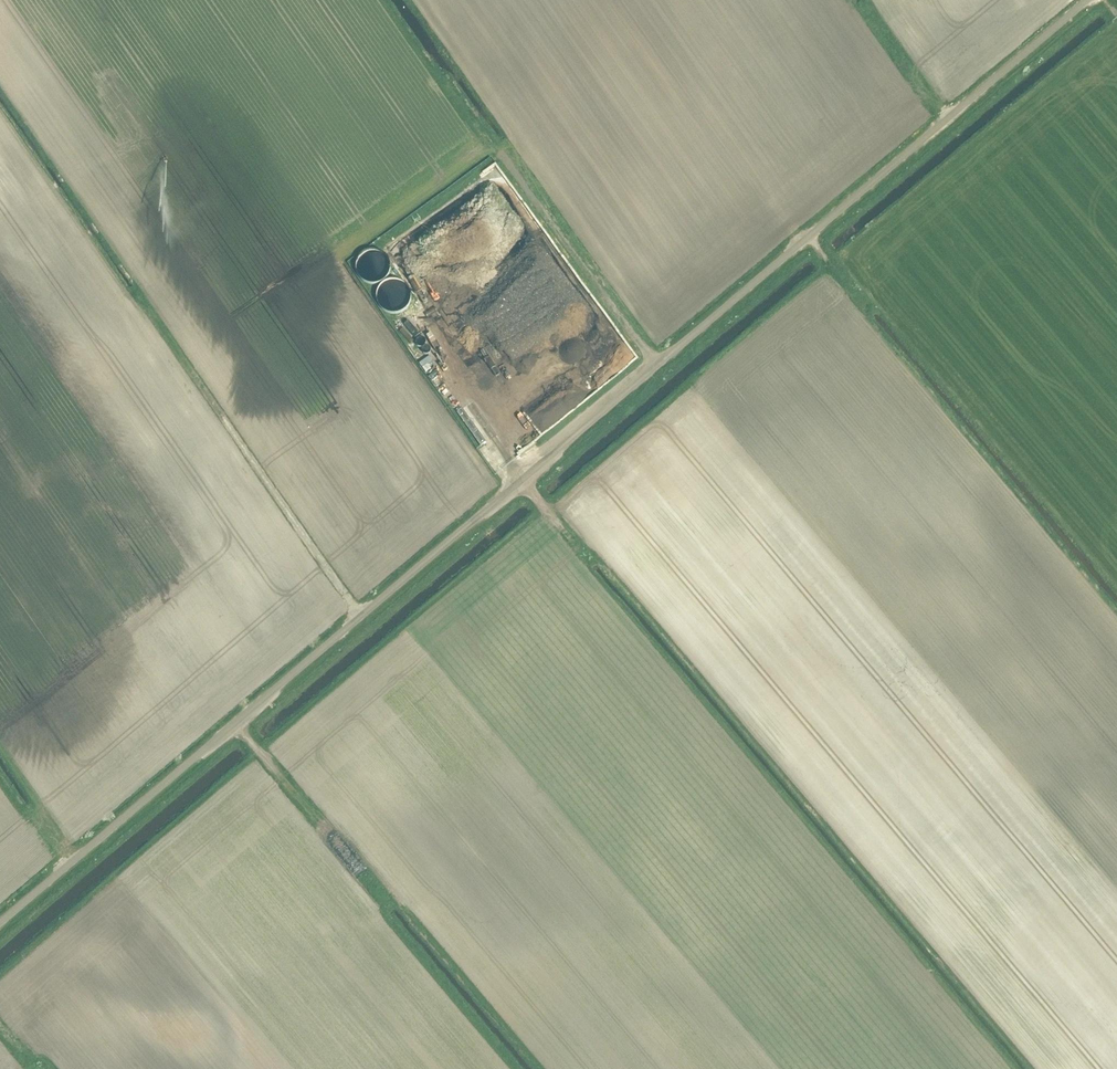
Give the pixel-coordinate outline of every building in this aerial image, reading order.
[(463,413),(457,417),(481,449),(486,445),(463,413)]
